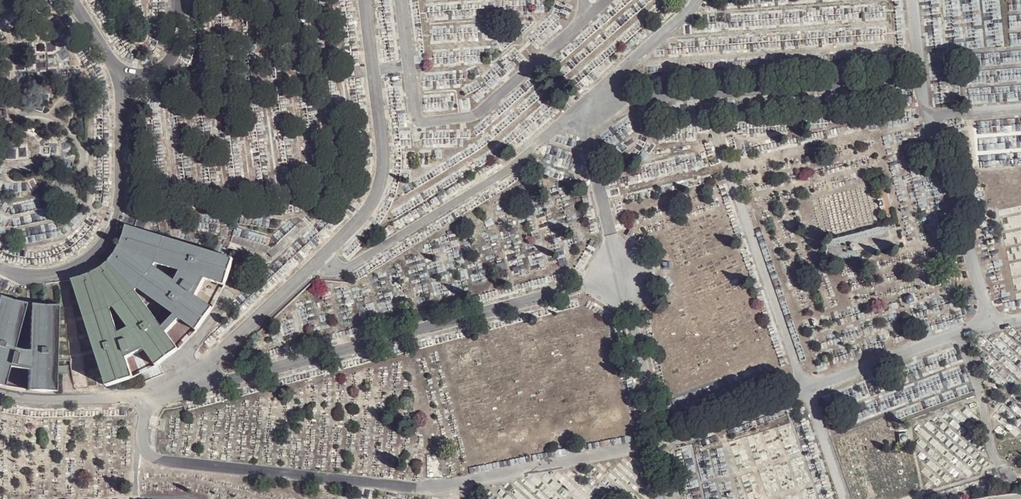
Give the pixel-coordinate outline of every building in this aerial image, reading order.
[(107,259),(104,262),(100,265),(97,267),(93,269),(89,271),(84,272),(80,273),(76,274),(74,275),(109,380),(136,374),(130,354),(147,346),(159,362),(182,345),(169,329),(183,315),(199,327),(216,304),(199,292),(208,275),(228,281),(236,254),(128,220),(128,221),(127,226),(126,230),(124,234),(123,238),(121,242),(119,246),(116,250),(113,253),(111,256),(107,259)] [(0,301),(0,381),(7,382),(12,363),(31,365),(30,386),(58,387),(62,300),(34,299),(32,346),(25,346),(17,344),(30,299),(3,291),(0,301)]
